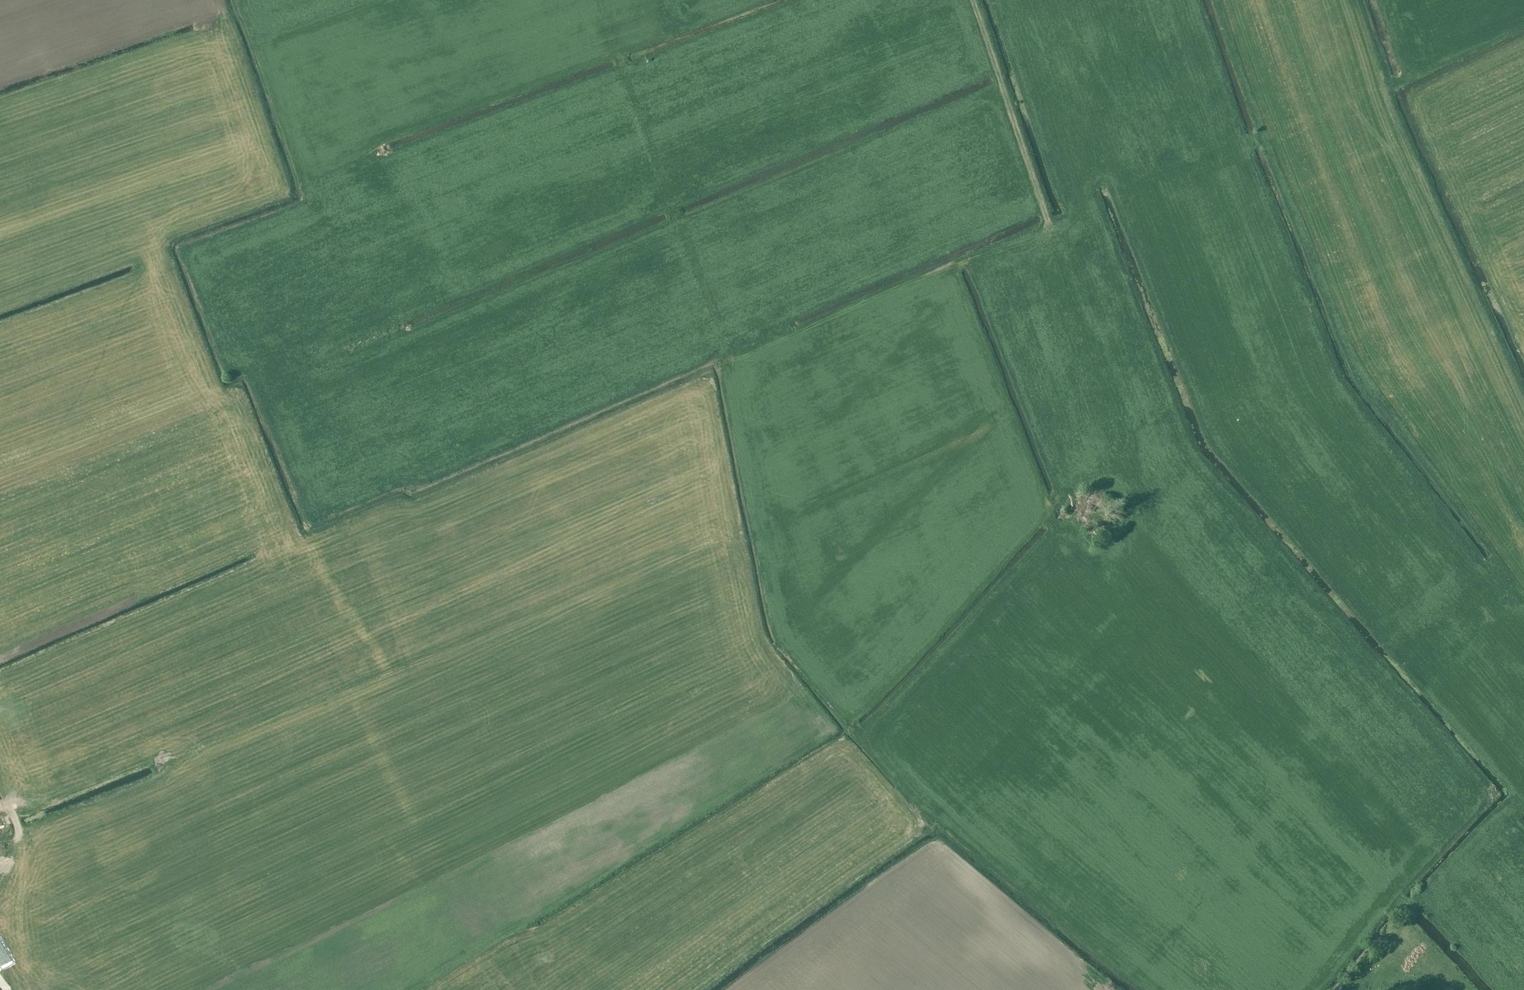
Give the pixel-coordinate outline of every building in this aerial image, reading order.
[(1123,489),(1113,491),(1115,498),(1125,495),(1123,489)]
